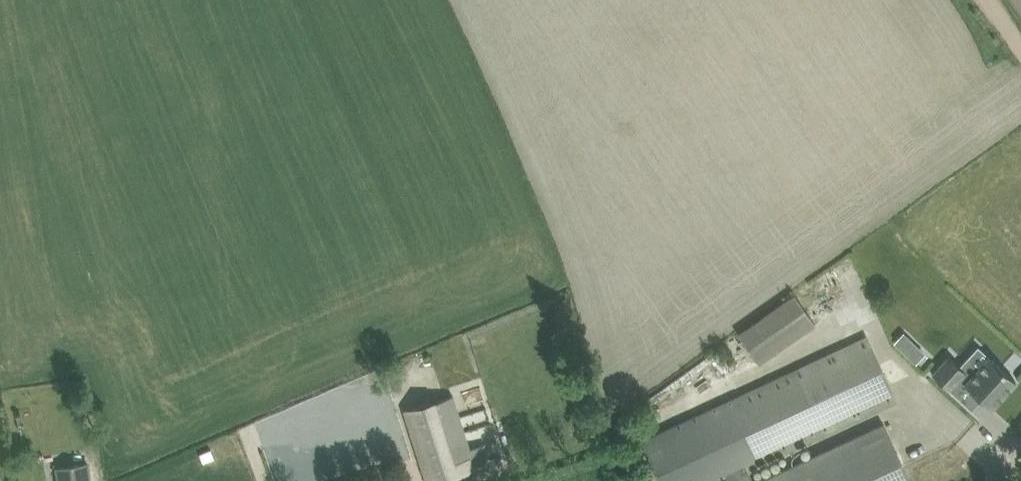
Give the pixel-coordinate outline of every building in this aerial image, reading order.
[(815,323),(794,294),(738,333),(759,362),(815,323)] [(913,361),(924,351),(903,330),(892,340),(913,361)] [(748,469),(894,401),(864,337),(796,369),(641,440),(660,480),(753,480),(748,469)] [(991,408),(1004,393),(1007,393),(1013,387),(1012,384),(1016,381),(989,356),(988,357),(990,358),(979,370),(973,364),(966,372),(949,356),(932,374),(954,394),(964,383),(991,408)] [(405,410),(428,480),(430,480),(477,466),(453,394),(405,410)] [(884,423),(760,480),(911,480),(884,423)] [(88,461),(55,466),(58,480),(91,480),(88,461)]
